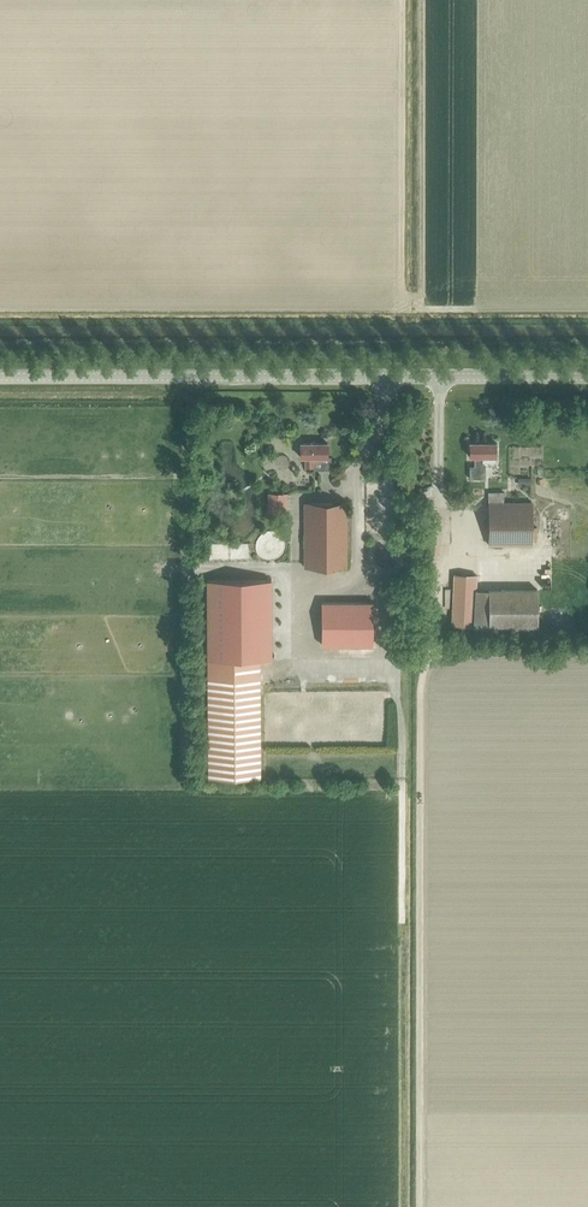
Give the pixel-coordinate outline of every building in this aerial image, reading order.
[(496,442),(469,442),(469,457),(474,457),(474,466),(469,466),(469,474),(485,474),(485,466),(482,466),(482,457),(496,457),(496,442)] [(314,458),(328,457),(328,443),(301,443),(301,458),(306,458),(306,468),(314,468),(314,458)] [(288,493),(268,493),(268,513),(288,513),(288,493)] [(305,567),(347,567),(347,503),(305,503),(305,567)] [(536,527),(531,527),(531,503),(489,503),(489,545),(531,545),(531,541),(536,541),(536,527)] [(474,627),(477,576),(454,575),(451,626),(474,627)] [(261,777),(260,659),(266,659),(266,580),(208,581),(209,777),(261,777)] [(537,590),(488,590),(488,629),(537,629),(537,590)] [(323,645),(371,645),(371,602),(322,603),(323,645)] [(356,718),(357,738),(374,737),(373,717),(356,718)]
